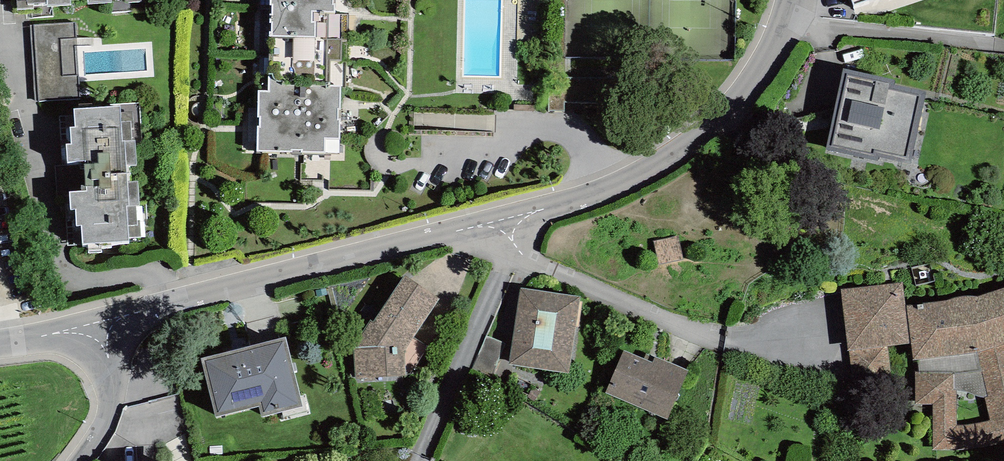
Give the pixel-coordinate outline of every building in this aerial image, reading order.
[(17,9),(33,8),(33,6),(47,5),(48,7),(71,5),(70,0),(17,0),(17,9)] [(269,37),(268,90),(258,90),(257,152),(339,153),(340,87),(330,87),(330,60),(341,60),(341,39),(347,39),(348,14),(334,14),(334,12),(334,0),(269,0),(269,37)] [(855,12),(891,0),(851,0),(855,12)] [(35,20),(39,99),(79,97),(76,18),(35,20)] [(895,80),(843,68),(825,150),(878,162),(879,157),(910,164),(926,92),(894,85),(895,80)] [(111,107),(74,109),(75,127),(70,127),(71,143),(65,144),(66,162),(85,161),(86,191),(70,192),(71,210),(76,210),(77,226),(82,225),(83,245),(88,245),(88,251),(101,250),(101,247),(111,246),(111,243),(130,242),(129,238),(144,237),(142,205),(139,206),(138,181),(130,181),(129,165),(137,165),(135,141),(142,140),(140,102),(110,104),(111,107)] [(440,299),(403,275),(373,321),(371,319),(352,341),(355,379),(406,375),(405,349),(440,299)] [(902,281),(841,289),(852,380),(891,375),(887,347),(910,344),(905,306),(902,281)] [(581,297),(520,288),(510,364),(570,373),(581,297)] [(905,306),(910,344),(913,361),(979,353),(981,370),(987,396),(983,396),(991,420),(957,426),(957,390),(953,390),(954,373),(914,372),(915,405),(933,405),(932,450),(964,450),(993,446),(1003,443),(1003,288),(976,296),(972,296),(963,296),(955,298),(950,300),(905,306)] [(262,417),(302,406),(286,337),(201,358),(216,417),(259,406),(262,417)] [(644,359),(624,350),(605,393),(667,420),(688,371),(647,353),(644,359)]
